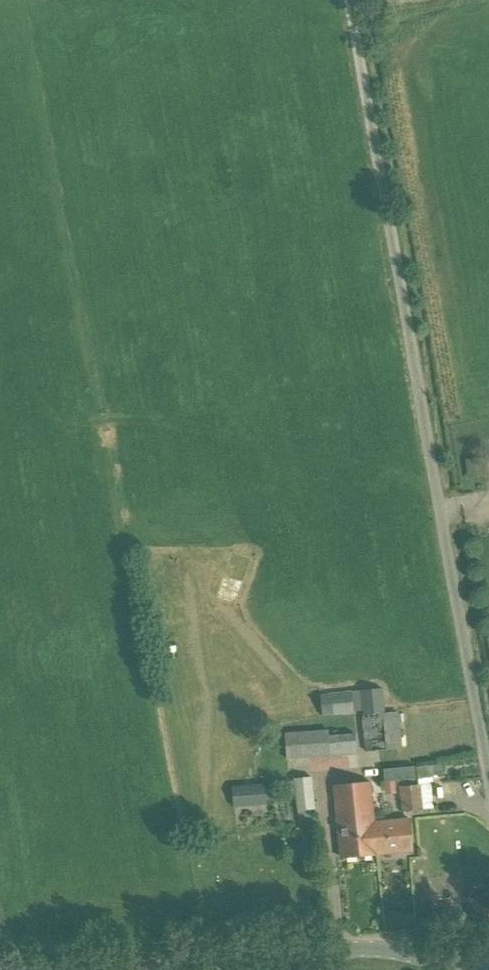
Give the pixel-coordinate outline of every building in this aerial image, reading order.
[(383,689),(352,693),(354,714),(362,713),(365,752),(402,749),(398,712),(385,714),(383,689)] [(352,693),(320,696),(322,717),(354,714),(352,693)] [(285,747),(286,761),(331,757),(328,730),(283,734),(285,747)] [(332,737),(334,758),(357,756),(356,736),(332,737)] [(384,769),(385,782),(417,780),(416,767),(384,769)] [(293,780),(298,812),(315,810),(312,777),(293,780)] [(336,785),(343,859),(376,856),(376,855),(373,829),(375,827),(374,822),(370,782),(336,785)] [(267,805),(264,784),(231,787),(234,808),(267,805)] [(398,788),(402,813),(424,811),(421,785),(398,788)] [(424,817),(374,822),(375,827),(373,829),(376,855),(427,850),(424,817)]
